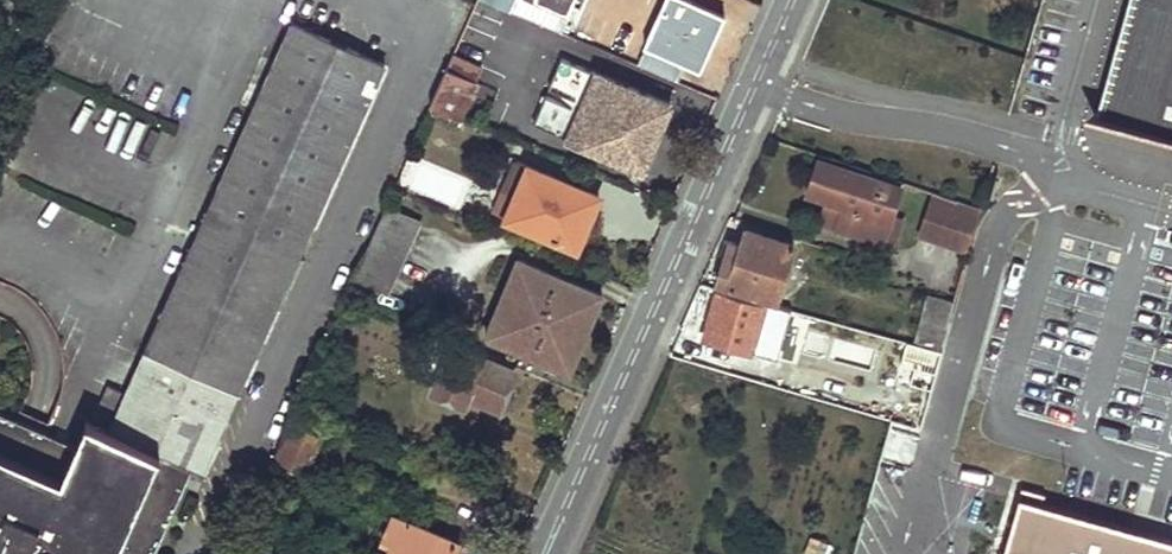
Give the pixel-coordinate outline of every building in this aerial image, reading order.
[(515,13),(521,0),(484,0),(515,13)] [(570,15),(576,0),(534,0),(570,15)] [(701,66),(723,13),(693,0),(665,0),(647,43),(701,66)] [(1100,109),(1171,128),(1171,0),(1128,0),(1100,109)] [(112,432),(92,422),(81,446),(0,410),(0,553),(154,553),(192,468),(202,472),(383,63),(294,24),(278,62),(264,56),(243,104),(256,110),(213,207),(210,206),(202,221),(205,223),(112,432)] [(431,105),(460,118),(481,70),(453,56),(431,105)] [(572,140),(642,169),(669,103),(593,71),(576,111),(583,114),(572,140)] [(460,206),(470,180),(417,159),(406,185),(460,206)] [(830,224),(894,244),(899,226),(891,223),(902,190),(820,162),(808,195),(835,204),(830,224)] [(505,217),(575,247),(598,194),(528,164),(505,217)] [(925,230),(957,241),(953,248),(972,255),(983,216),(918,195),(912,212),(929,217),(925,230)] [(384,210),(353,278),(388,293),(418,226),(384,210)] [(719,283),(776,302),(797,246),(748,229),(742,246),(731,243),(719,283)] [(568,369),(602,293),(518,258),(484,333),(568,369)] [(704,338),(754,352),(767,302),(719,288),(704,338)] [(919,345),(944,352),(959,301),(932,296),(919,345)] [(516,371),(432,334),(416,369),(437,378),(432,388),(464,402),(465,399),(481,406),(484,399),(500,406),(516,371)] [(109,387),(94,417),(108,423),(123,393),(109,387)] [(279,462),(303,472),(326,419),(300,409),(279,462)] [(1022,504),(1008,553),(1171,553),(1171,545),(1022,504)] [(457,540),(395,514),(385,536),(392,539),(385,553),(451,553),(457,540)]
